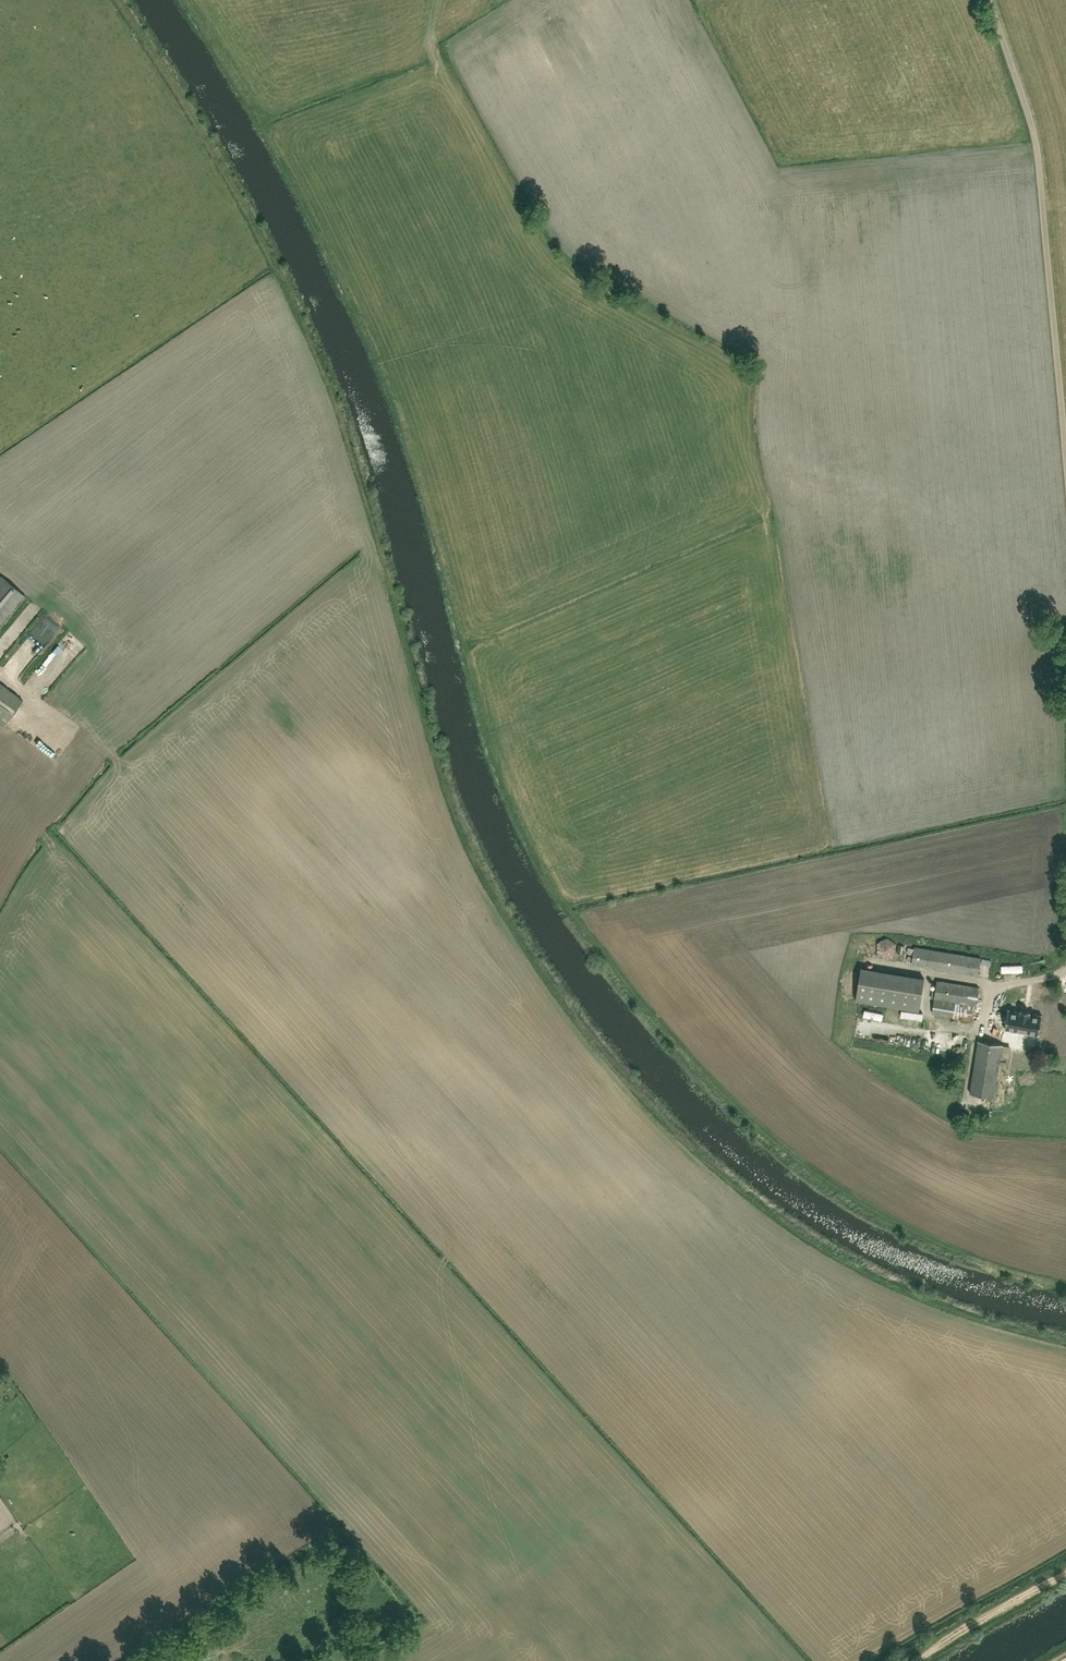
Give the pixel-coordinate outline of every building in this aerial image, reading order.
[(57,568),(0,635),(0,663),(28,686),(98,603),(57,568)] [(26,596),(1,575),(0,577),(0,626),(26,596)] [(6,722),(22,700),(0,683),(0,718),(6,722)] [(896,954),(896,943),(887,937),(878,943),(877,953),(886,959),(896,954)] [(912,964),(926,966),(978,975),(981,957),(914,946),(912,964)] [(919,1002),(920,977),(858,974),(856,998),(919,1002)] [(937,980),(932,1012),(971,1019),(973,1005),(976,1006),(979,987),(937,980)] [(994,989),(994,1000),(1002,1000),(1002,989),(994,989)] [(1007,1012),(1004,1032),(1038,1037),(1040,1017),(1007,1012)] [(994,1095),(1002,1043),(978,1039),(970,1091),(994,1095)] [(985,1106),(981,1093),(970,1096),(974,1109),(985,1106)]
